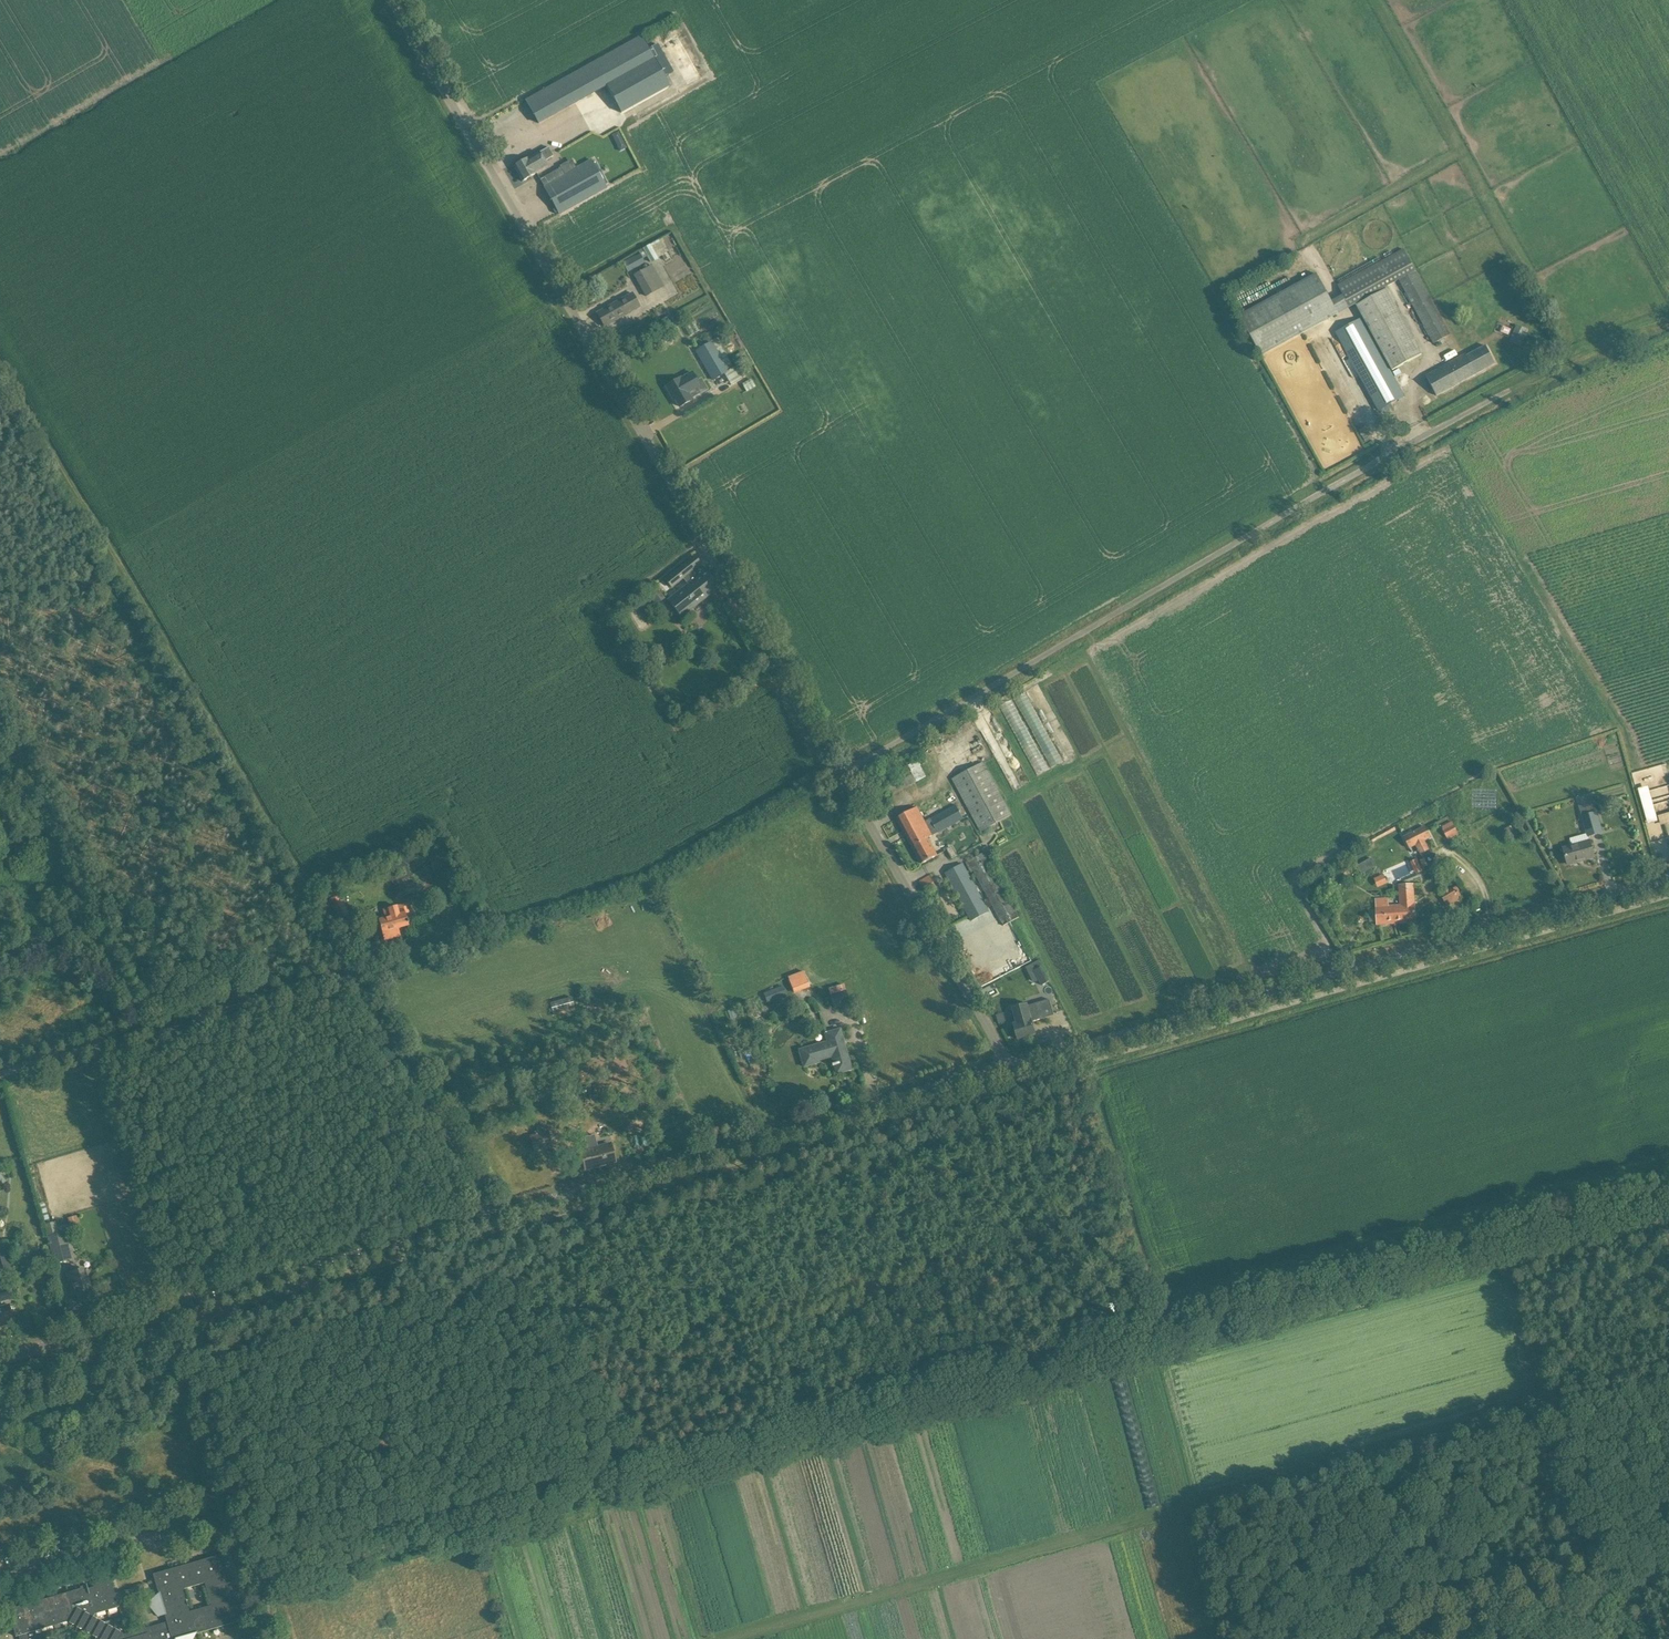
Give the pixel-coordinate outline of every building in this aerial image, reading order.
[(664,76),(673,71),(658,44),(649,49),(642,36),(526,100),(539,123),(606,86),(621,113),(670,86),(664,76)] [(545,162),(554,156),(549,148),(529,160),(527,158),(513,166),(522,181),(548,166),(545,162)] [(593,163),(592,160),(565,175),(561,168),(540,180),(559,214),(607,187),(605,185),(608,183),(595,161),(593,163)] [(643,249),(644,251),(649,260),(651,263),(662,256),(665,261),(670,258),(660,241),(651,247),(650,245),(643,249)] [(571,259),(575,256),(571,248),(566,250),(571,259)] [(1404,250),(1338,286),(1343,295),(1350,307),(1356,304),(1393,371),(1422,355),(1385,288),(1399,280),(1434,343),(1450,334),(1404,250)] [(638,263),(644,260),(641,254),(635,257),(638,263)] [(646,296),(664,286),(652,265),(634,275),(646,296)] [(1261,356),(1339,313),(1317,274),(1240,317),(1261,356)] [(605,327),(640,307),(632,293),(597,313),(605,327)] [(1379,411),(1404,397),(1362,319),(1336,333),(1379,411)] [(1519,347),(1527,329),(1515,324),(1507,342),(1519,347)] [(722,374),(729,370),(711,341),(695,351),(712,380),(722,374)] [(1465,354),(1426,376),(1437,396),(1495,363),(1486,346),(1467,356),(1465,354)] [(737,366),(746,360),(742,354),(733,360),(737,366)] [(680,407),(689,401),(693,399),(692,398),(699,393),(693,382),(697,379),(692,371),(680,378),(675,381),(666,386),(671,396),(673,395),(676,400),(680,407)] [(695,579),(690,573),(701,564),(695,556),(664,580),(671,589),(683,579),(687,584),(667,600),(681,618),(719,587),(706,570),(695,579)] [(657,605),(665,598),(657,587),(648,594),(657,605)] [(1061,763),(1028,693),(1018,698),(1050,768),(1061,763)] [(1004,703),(1034,776),(1046,771),(1015,698),(1004,703)] [(886,798),(916,781),(927,776),(918,760),(908,766),(878,782),(886,798)] [(981,832),(1011,816),(983,763),(953,779),(981,832)] [(1588,836),(1602,832),(1599,822),(1591,794),(1577,798),(1588,836)] [(1617,796),(1611,798),(1613,805),(1619,803),(1617,796)] [(928,838),(964,818),(956,805),(925,822),(917,808),(897,819),(922,864),(938,855),(928,838)] [(1429,850),(1425,841),(1431,838),(1428,832),(1439,826),(1434,817),(1423,823),(1425,826),(1404,837),(1410,849),(1416,846),(1421,855),(1429,850)] [(1666,821),(1667,826),(1651,830),(1657,857),(1668,854),(1668,820),(1666,821)] [(1459,834),(1454,825),(1452,822),(1443,826),(1443,831),(1448,840),(1459,834)] [(1568,865),(1594,857),(1590,841),(1564,848),(1568,865)] [(436,854),(433,857),(442,867),(446,863),(449,861),(440,851),(436,854)] [(1004,926),(1020,917),(985,853),(969,861),(1004,926)] [(972,920),(989,911),(982,900),(963,864),(947,873),(966,909),(972,920)] [(1344,875),(1349,871),(1346,865),(1340,870),(1344,875)] [(926,891),(936,886),(930,876),(920,882),(926,891)] [(1414,904),(1412,884),(1399,885),(1400,905),(1388,906),(1388,899),(1376,900),(1377,925),(1416,923),(1415,911),(1415,904),(1414,904)] [(1448,889),(1445,891),(1445,892),(1441,895),(1447,906),(1462,897),(1456,886),(1449,891),(1448,889)] [(338,894),(329,900),(336,911),(343,922),(352,917),(345,905),(338,894)] [(410,912),(407,903),(384,910),(386,918),(379,920),(383,932),(409,925),(406,913),(410,912)] [(1050,983),(1039,961),(1027,967),(1035,983),(1040,980),(1043,986),(1050,983)] [(794,993),(809,987),(803,971),(788,977),(794,993)] [(763,993),(767,1003),(787,995),(783,985),(763,993)] [(834,1007),(850,1003),(846,991),(831,995),(834,1007)] [(554,1014),(575,1009),(573,998),(551,1003),(554,1014)] [(1027,1003),(1013,1007),(1013,1008),(1016,1007),(1020,1023),(1014,1024),(1018,1039),(1036,1034),(1033,1022),(1054,1015),(1049,1000),(1028,1006),(1028,1005),(1027,1003)] [(852,1069),(840,1029),(825,1033),(828,1042),(799,1050),(804,1067),(819,1063),(818,1058),(834,1054),(836,1063),(832,1064),(833,1066),(835,1066),(837,1074),(852,1069)] [(535,1151),(552,1147),(547,1128),(535,1132),(536,1135),(530,1136),(535,1151)] [(613,1151),(611,1144),(598,1147),(597,1145),(580,1149),(583,1158),(585,1169),(616,1161),(613,1151)] [(51,1223),(45,1204),(39,1205),(48,1237),(55,1264),(72,1259),(65,1232),(59,1234),(56,1222),(51,1223)] [(86,1280),(83,1269),(67,1274),(74,1296),(78,1295),(80,1303),(95,1299),(89,1280),(86,1280)] [(0,1288),(0,1301),(10,1298),(18,1296),(15,1284),(6,1286),(4,1287),(0,1288)] [(7,1325),(6,1319),(13,1317),(10,1306),(9,1304),(0,1306),(1,1309),(0,1309),(0,1327),(7,1325)] [(1130,1317),(1127,1306),(1122,1308),(1124,1318),(1130,1317)] [(81,1589),(79,1589),(9,1610),(16,1637),(19,1636),(20,1638),(35,1638),(33,1631),(67,1621),(96,1638),(167,1638),(172,1638),(193,1638),(196,1633),(202,1632),(206,1631),(218,1627),(223,1626),(241,1620),(241,1619),(238,1608),(235,1600),(234,1594),(232,1587),(230,1580),(228,1573),(222,1554),(196,1562),(189,1564),(178,1567),(176,1568),(154,1574),(155,1580),(156,1582),(159,1592),(146,1604),(158,1617),(165,1615),(167,1623),(125,1635),(93,1617),(95,1614),(119,1607),(118,1602),(116,1594),(112,1580),(94,1585),(92,1586),(88,1587),(81,1589)] [(121,1592),(123,1600),(135,1597),(134,1595),(144,1592),(142,1586),(133,1589),(121,1592)]
